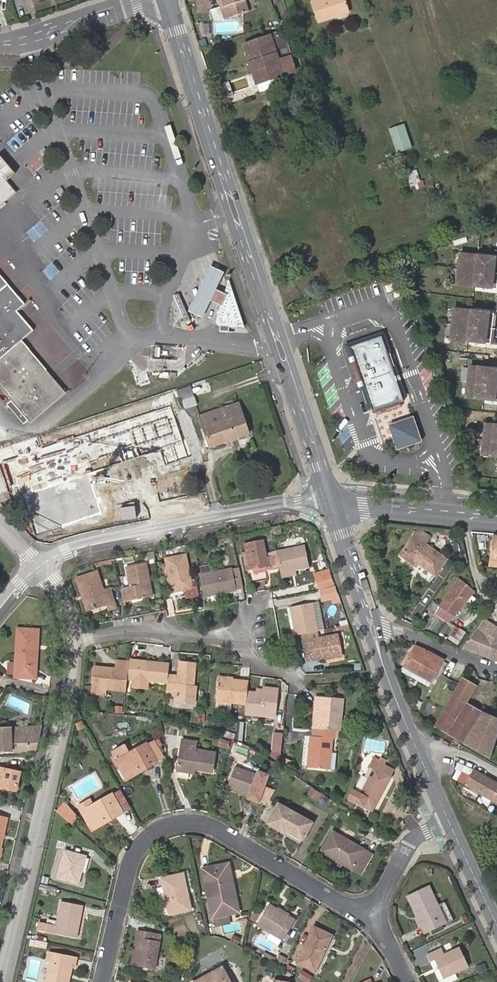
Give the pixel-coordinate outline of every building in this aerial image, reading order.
[(221,1),(218,1),(220,8),(224,19),(249,11),(245,0),(220,0),(221,1)] [(311,1),(319,22),(350,12),(346,0),(314,0),(311,1)] [(224,19),(220,8),(211,11),(214,20),(224,19)] [(276,34),(244,45),(257,85),(296,72),(285,38),(276,34)] [(455,92),(447,94),(450,102),(457,100),(455,92)] [(412,147),(405,123),(390,129),(398,152),(412,147)] [(420,181),(417,170),(406,174),(410,184),(420,181)] [(0,174),(0,205),(8,198),(15,192),(0,174)] [(40,221),(33,227),(40,234),(47,229),(40,221)] [(462,254),(458,284),(474,286),(496,289),(496,258),(478,256),(462,254)] [(221,306),(225,295),(215,291),(223,273),(209,267),(188,312),(201,318),(209,300),(221,306)] [(9,298),(1,305),(22,330),(11,340),(60,398),(65,394),(21,342),(33,331),(17,312),(24,305),(0,276),(0,288),(9,298)] [(243,327),(229,281),(225,295),(221,306),(216,323),(219,326),(243,327)] [(393,299),(394,299),(401,297),(395,282),(391,283),(381,287),(384,295),(391,293),(393,299)] [(11,401),(6,405),(23,426),(28,421),(30,423),(60,398),(11,340),(22,330),(1,305),(9,298),(0,288),(0,388),(11,401)] [(171,296),(178,323),(183,322),(176,294),(171,296)] [(472,311),(455,309),(452,339),(468,341),(491,344),(494,314),(472,311)] [(405,399),(385,342),(383,343),(380,335),(352,345),(354,353),(352,354),(372,411),(405,399)] [(471,367),(468,397),(484,399),(496,401),(496,370),(487,369),(471,367)] [(159,395),(162,404),(193,394),(190,385),(159,395)] [(119,421),(132,458),(136,457),(140,471),(191,454),(175,403),(119,421)] [(248,434),(238,403),(199,416),(209,448),(248,434)] [(101,414),(103,421),(124,414),(122,407),(101,414)] [(414,418),(391,425),(399,448),(421,440),(414,418)] [(119,422),(82,437),(88,452),(125,436),(119,422)] [(487,425),(483,455),(496,456),(496,426),(487,425)] [(413,537),(399,557),(417,569),(419,565),(435,576),(447,560),(413,537)] [(267,572),(275,570),(272,557),(263,559),(259,542),(239,546),(244,573),(241,574),(243,586),(263,582),(261,570),(266,569),(267,572)] [(299,548),(271,553),(272,557),(275,570),(276,575),(289,572),(303,569),(299,548)] [(179,555),(159,559),(165,594),(177,591),(178,599),(191,596),(189,583),(184,584),(179,555)] [(114,592),(117,605),(142,600),(139,584),(142,583),(139,566),(120,570),(124,590),(114,592)] [(230,592),(238,590),(233,569),(226,570),(230,592)] [(198,598),(230,592),(226,570),(194,577),(198,598)] [(77,596),(82,611),(101,605),(103,612),(110,610),(108,603),(103,590),(94,593),(89,575),(69,582),(74,597),(77,596)] [(316,592),(334,588),(329,576),(314,579),(316,592)] [(459,580),(435,614),(449,623),(474,593),(459,580)] [(337,598),(334,588),(316,592),(322,602),(337,598)] [(78,612),(82,611),(77,596),(74,597),(78,612)] [(318,603),(312,604),(316,632),(317,632),(323,631),(318,603)] [(290,608),(295,636),(301,635),(316,632),(312,604),(290,608)] [(496,627),(485,620),(464,649),(488,658),(493,646),(487,642),(496,627)] [(496,661),(496,626),(496,627),(487,642),(493,646),(488,658),(496,661)] [(459,644),(466,632),(458,627),(450,638),(459,644)] [(32,645),(36,645),(36,632),(15,631),(14,670),(34,670),(34,652),(32,652),(32,645)] [(316,632),(301,635),(306,663),(340,657),(336,638),(319,641),(317,632),(316,632)] [(431,683),(444,661),(414,647),(403,668),(431,683)] [(167,663),(135,661),(135,665),(126,664),(126,672),(125,680),(131,680),(146,681),(166,683),(166,677),(167,663)] [(126,664),(126,663),(115,662),(115,671),(126,672),(126,664)] [(166,683),(165,694),(176,695),(175,703),(194,704),(195,687),(192,687),(194,665),(178,664),(177,678),(166,677),(166,683)] [(34,679),(34,670),(14,670),(14,679),(34,679)] [(103,691),(124,693),(125,688),(125,680),(126,672),(115,671),(92,670),(91,691),(103,691)] [(245,691),(245,681),(217,679),(216,700),(244,701),(245,691)] [(145,689),(146,681),(131,680),(130,688),(145,689)] [(447,734),(465,704),(475,687),(462,680),(436,728),(447,734)] [(244,701),(243,712),(273,714),(275,687),(261,686),(261,687),(261,692),(252,692),(245,691),(244,701)] [(335,731),(338,731),(340,698),(315,696),(315,705),(319,705),(317,729),(335,731)] [(447,734),(464,744),(481,714),(465,704),(447,734)] [(490,759),(496,736),(496,721),(481,714),(464,744),(490,759)] [(85,727),(81,721),(75,724),(78,731),(85,727)] [(41,726),(0,727),(0,750),(35,749),(41,726)] [(317,729),(314,729),(313,738),(311,738),(308,768),(329,769),(332,738),(334,738),(335,731),(317,729)] [(233,740),(235,734),(222,730),(221,736),(233,740)] [(282,756),(283,736),(274,735),(273,755),(282,756)] [(230,742),(221,739),(219,745),(228,748),(230,742)] [(162,758),(157,748),(162,745),(159,740),(148,746),(156,762),(162,758)] [(189,769),(195,770),(211,773),(215,753),(195,750),(196,742),(182,740),(178,772),(189,774),(189,769)] [(123,757),(134,751),(130,743),(118,749),(123,757)] [(115,761),(124,776),(140,768),(142,771),(157,763),(156,762),(148,746),(146,744),(134,751),(123,757),(115,761)] [(387,765),(373,758),(369,767),(374,770),(361,793),(356,803),(372,811),(390,777),(383,773),(387,765)] [(394,769),(387,765),(383,773),(390,777),(394,769)] [(140,768),(124,776),(126,780),(142,771),(140,768)] [(257,773),(256,776),(234,768),(226,789),(249,797),(247,800),(256,803),(260,792),(261,792),(267,776),(257,773)] [(13,792),(18,773),(0,769),(0,789),(13,792)] [(464,785),(496,804),(496,784),(473,770),(464,785)] [(354,786),(360,789),(367,778),(361,775),(354,786)] [(306,795),(317,801),(321,793),(310,787),(306,795)] [(247,800),(249,797),(226,789),(225,792),(247,800)] [(356,803),(361,793),(353,789),(348,798),(356,803)] [(112,794),(92,806),(81,812),(89,827),(105,819),(107,822),(123,814),(112,794)] [(81,812),(92,806),(88,799),(77,806),(81,812)] [(62,817),(67,810),(56,801),(54,810),(62,817)] [(312,823),(278,804),(267,824),(284,834),(285,831),(302,841),(312,823)] [(62,817),(71,825),(76,819),(67,810),(62,817)] [(92,831),(107,822),(105,819),(89,827),(92,831)] [(353,871),(365,851),(333,832),(321,852),(353,871)] [(373,855),(365,851),(353,871),(361,875),(373,855)] [(85,857),(65,852),(57,878),(78,884),(85,857)] [(212,918),(225,916),(238,913),(228,865),(202,870),(212,918)] [(183,874),(161,879),(168,915),(190,910),(183,874)] [(427,887),(407,897),(424,934),(445,924),(437,906),(427,887)] [(57,924),(40,921),(38,930),(76,938),(82,907),(61,902),(57,924)] [(443,903),(437,906),(445,924),(452,921),(443,903)] [(294,920),(268,906),(256,926),(282,941),(294,920)] [(227,927),(225,916),(212,918),(212,922),(210,922),(212,929),(227,927)] [(331,935),(313,928),(297,963),(315,971),(331,935)] [(152,933),(137,931),(135,939),(138,939),(134,966),(155,969),(159,942),(151,940),(152,933)] [(444,955),(453,952),(450,945),(441,949),(441,950),(444,955)] [(441,950),(427,956),(430,963),(435,961),(443,979),(468,968),(459,949),(453,952),(444,955),(441,950)] [(49,952),(47,960),(50,961),(45,981),(69,981),(72,968),(74,968),(76,958),(49,952)] [(197,981),(229,981),(222,969),(197,981)]
